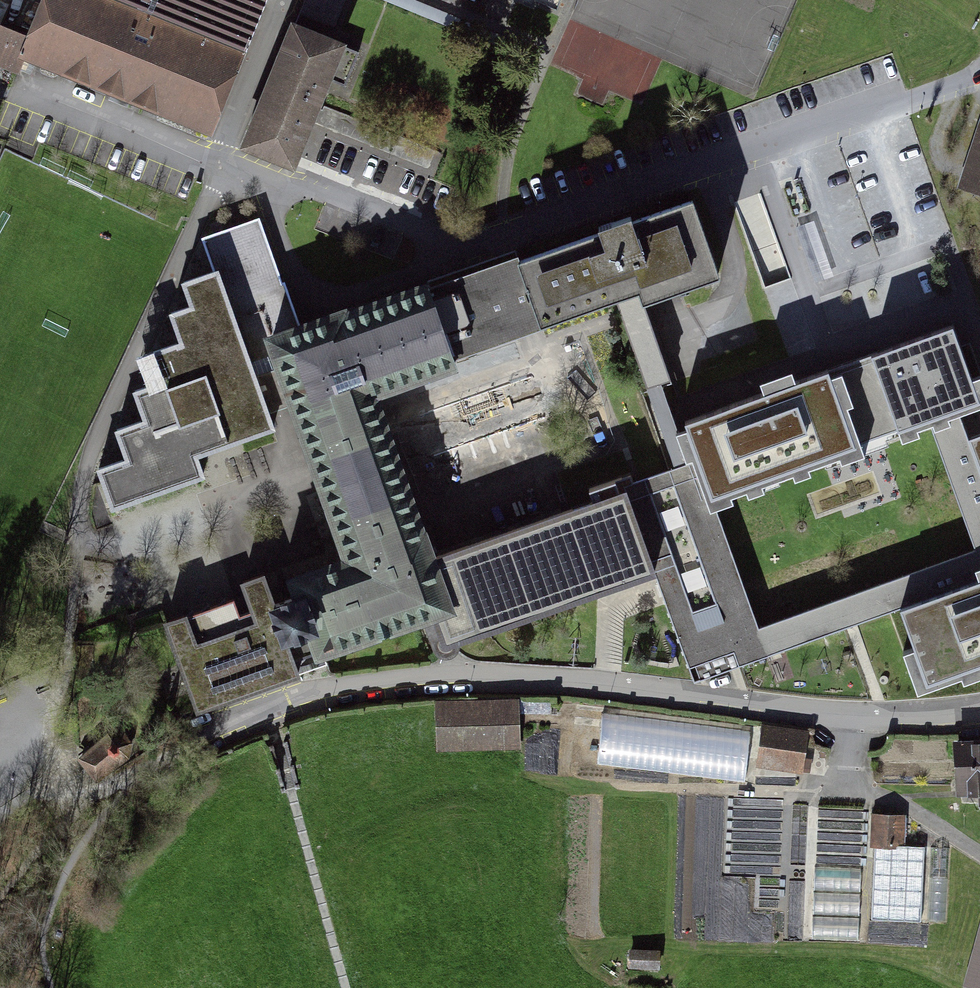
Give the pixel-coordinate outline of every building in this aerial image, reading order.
[(266,0),(42,0),(26,42),(20,57),(212,134),(266,0)] [(247,148),(294,167),(330,79),(343,84),(355,55),(328,44),(346,0),(308,0),(247,148)] [(15,72),(20,57),(26,42),(0,32),(0,66),(15,72)] [(963,186),(979,192),(979,136),(963,186)] [(647,391),(668,384),(642,307),(721,281),(694,201),(495,267),(408,296),(433,371),(520,341),(619,309),(647,391)] [(101,473),(114,512),(203,480),(196,459),(269,433),(240,353),(300,332),(260,219),(197,241),(209,274),(180,284),(188,306),(169,313),(180,345),(151,355),(162,386),(133,396),(144,427),(118,436),(127,464),(101,473)] [(444,649),(457,644),(424,550),(368,395),(433,371),(408,296),(300,332),(240,353),(269,433),(293,423),(342,564),(276,590),(306,673),(425,628),(435,651),(444,649)] [(862,452),(931,428),(957,418),(979,410),(979,381),(970,384),(951,330),(833,372),(862,452)] [(714,503),(862,452),(833,372),(687,423),(691,435),(676,441),(685,468),(692,465),(706,506),(714,503)] [(769,659),(899,611),(979,582),(979,482),(966,445),(957,418),(931,428),(977,555),(760,634),(769,659)] [(966,445),(979,482),(979,440),(966,445)] [(726,673),(769,659),(760,634),(714,503),(706,506),(692,465),(685,468),(635,486),(632,477),(616,483),(649,576),(656,594),(689,686),(726,673)] [(616,483),(424,550),(457,644),(649,576),(616,483)] [(306,673),(276,590),(272,578),(239,590),(244,604),(168,631),(197,712),(306,673)] [(899,611),(914,653),(906,656),(921,698),(979,676),(979,582),(899,611)] [(515,705),(433,708),(434,753),(516,750),(515,705)] [(745,779),(752,727),(603,710),(597,762),(745,779)] [(108,734),(78,759),(96,784),(129,759),(132,744),(124,733),(108,734)] [(754,733),(750,770),(794,775),(799,738),(754,733)] [(957,745),(960,796),(979,795),(979,744),(957,745)] [(902,812),(870,811),(868,840),(901,842),(902,812)] [(979,908),(962,983),(979,987),(979,908)] [(653,947),(626,949),(627,968),(654,966),(653,947)]
